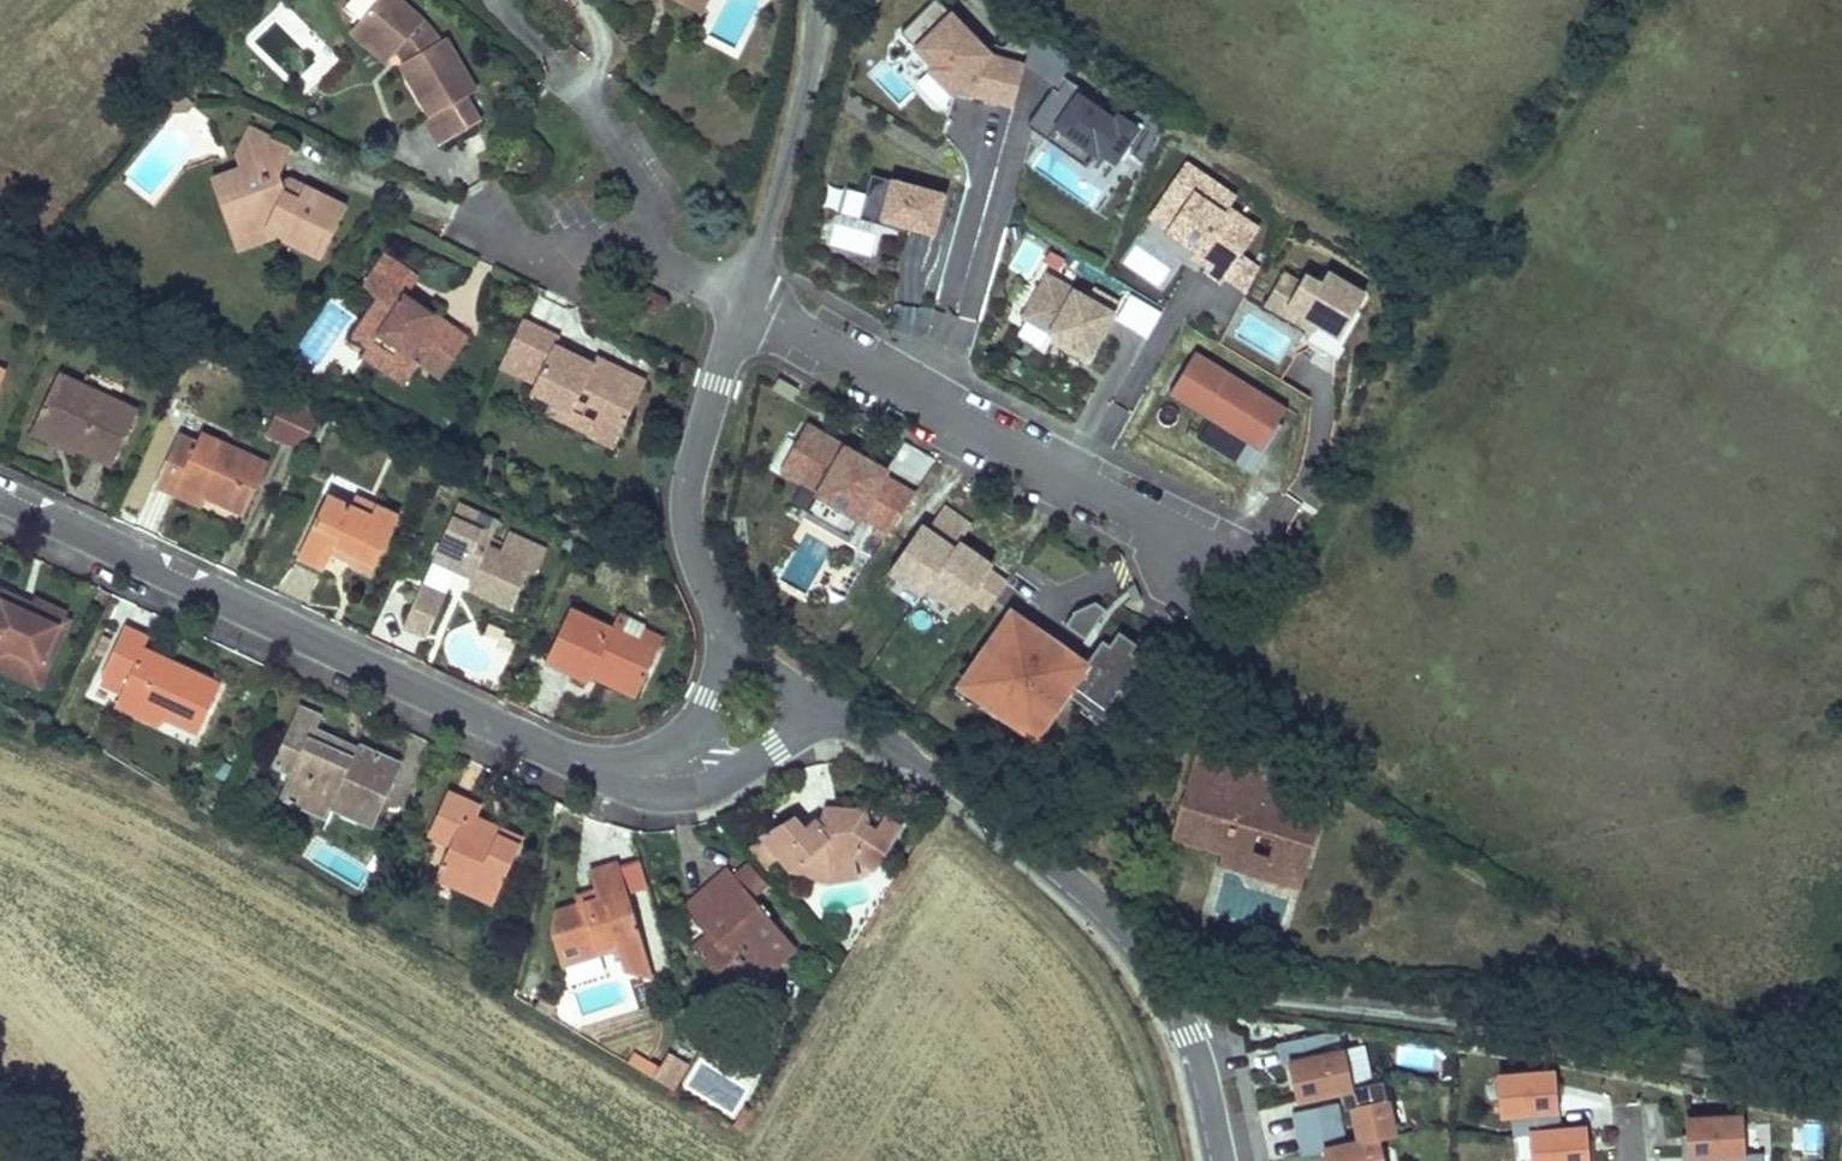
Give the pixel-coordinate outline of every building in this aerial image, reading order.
[(416,0),(364,0),(356,10),(393,42),(404,34),(412,45),(403,54),(433,100),(451,128),(481,110),(466,84),(478,76),(444,23),(438,26),(423,6),(416,0)] [(1002,55),(951,0),(940,0),(910,28),(942,62),(937,66),(959,90),(969,81),(974,76),(981,83),(978,92),(1021,105),(1033,64),(1002,55)] [(393,42),(356,10),(349,20),(384,50),(393,42)] [(981,83),(974,76),(969,81),(978,92),(981,83)] [(1122,121),(1086,95),(1090,90),(1075,79),(1066,91),(1061,88),(1034,124),(1054,139),(1065,125),(1105,154),(1111,146),(1125,157),(1145,130),(1125,116),(1122,121)] [(442,135),(451,128),(433,100),(424,106),(442,135)] [(246,117),(234,147),(255,156),(251,177),(219,194),(227,212),(242,206),(248,224),(264,217),(279,225),(323,249),(346,194),(304,176),(298,190),(282,180),(274,162),(289,135),(246,117)] [(1105,154),(1065,125),(1054,139),(1094,168),(1105,154)] [(1042,140),(1027,160),(1092,207),(1106,187),(1042,140)] [(255,156),(234,147),(239,160),(211,170),(219,194),(251,177),(255,156)] [(1241,239),(1254,222),(1232,207),(1240,196),(1192,162),(1165,200),(1181,212),(1170,228),(1200,250),(1214,260),(1210,266),(1208,268),(1225,280),(1228,276),(1244,254),(1250,246),(1241,239)] [(298,190),(304,176),(287,168),(282,180),(298,190)] [(937,228),(948,190),(876,169),(863,213),(885,219),(887,214),(910,220),(937,228)] [(1170,228),(1181,212),(1165,200),(1153,216),(1170,228)] [(242,206),(227,212),(236,242),(279,225),(264,217),(248,224),(242,206)] [(908,226),(910,220),(887,214),(885,219),(908,226)] [(1250,246),(1262,228),(1254,222),(1241,239),(1250,246)] [(465,327),(404,283),(416,266),(380,240),(354,276),(368,286),(353,308),(371,321),(363,332),(389,352),(381,363),(400,376),(418,351),(437,365),(465,327)] [(1214,260),(1200,250),(1196,256),(1210,266),(1214,260)] [(1263,269),(1244,254),(1228,276),(1251,292),(1263,269)] [(1089,357),(1116,310),(1050,271),(1026,313),(1059,332),(1074,342),(1071,347),(1089,357)] [(1343,336),(1367,296),(1329,273),(1322,286),(1306,276),(1301,284),(1290,303),(1322,323),(1343,336)] [(1290,303),(1301,284),(1284,274),(1268,301),(1316,331),(1322,323),(1290,303)] [(371,321),(353,308),(336,331),(381,363),(389,352),(363,332),(371,321)] [(594,346),(593,347),(554,328),(555,326),(519,309),(498,353),(530,368),(524,380),(548,391),(565,399),(576,377),(586,381),(582,389),(597,396),(589,411),(584,422),(610,434),(641,370),(594,346)] [(1339,360),(1343,336),(1322,323),(1316,331),(1309,341),(1339,360)] [(1074,342),(1059,332),(1056,337),(1071,347),(1074,342)] [(1278,423),(1288,408),(1197,351),(1170,394),(1200,413),(1261,451),(1278,423)] [(0,362),(0,389),(10,367),(0,362)] [(801,382),(782,372),(776,383),(795,394),(801,382)] [(138,412),(59,373),(37,418),(85,441),(82,449),(97,456),(113,464),(138,412)] [(542,402),(584,422),(589,411),(575,404),(582,389),(586,381),(576,377),(565,399),(548,391),(542,402)] [(279,399),(264,433),(302,449),(317,415),(279,399)] [(1261,451),(1200,413),(1187,434),(1254,475),(1284,426),(1278,423),(1261,451)] [(85,441),(37,418),(32,430),(79,453),(82,449),(85,441)] [(891,526),(916,489),(886,472),(889,465),(867,452),(863,458),(845,448),(849,441),(811,419),(785,463),(822,485),(810,506),(852,530),(864,509),(891,526)] [(243,506),(265,458),(198,428),(195,436),(177,428),(153,481),(162,485),(171,489),(177,476),(206,489),(243,506)] [(867,452),(849,441),(845,448),(863,458),(867,452)] [(177,476),(171,489),(200,502),(206,489),(177,476)] [(366,510),(371,500),(345,488),(340,498),(366,510)] [(340,498),(322,489),(292,552),(304,558),(316,564),(322,551),(327,540),(348,550),(343,561),(362,570),(391,510),(371,500),(366,510),(340,498)] [(456,582),(501,603),(518,567),(525,570),(537,545),(500,528),(491,548),(481,543),(494,515),(451,495),(424,552),(462,570),(456,582)] [(896,570),(888,581),(915,601),(920,595),(947,614),(955,603),(960,606),(971,592),(989,606),(1008,580),(990,567),(994,562),(962,539),(974,523),(946,503),(934,519),(950,530),(945,536),(924,521),(891,566),(896,570)] [(322,551),(343,561),(348,550),(327,540),(322,551)] [(440,582),(418,572),(394,623),(405,628),(416,633),(440,582)] [(43,684),(53,663),(47,660),(63,624),(21,605),(25,595),(6,587),(0,584),(0,665),(43,684)] [(21,605),(63,624),(71,605),(38,591),(34,599),(25,595),(21,605)] [(1087,648),(1113,613),(1096,599),(1075,608),(1065,622),(1086,637),(1081,643),(1087,648)] [(630,684),(647,649),(559,607),(535,657),(556,666),(576,676),(578,672),(583,661),(630,684)] [(1106,718),(1146,662),(1131,651),(1137,643),(1119,630),(1110,643),(1103,638),(1086,662),(1077,673),(1037,644),(1045,633),(1026,619),(1022,626),(1007,616),(959,682),(978,695),(988,696),(996,701),(987,713),(996,719),(1003,710),(1035,733),(1062,696),(1099,722),(1106,718)] [(69,627),(63,624),(47,660),(53,663),(69,627)] [(150,634),(130,625),(107,675),(127,684),(123,691),(142,700),(136,712),(166,725),(170,715),(200,729),(222,680),(202,671),(183,662),(178,673),(159,664),(164,654),(145,645),(150,634)] [(1086,662),(1045,633),(1037,644),(1077,673),(1086,662)] [(178,673),(183,662),(164,654),(159,664),(178,673)] [(625,694),(630,684),(583,661),(578,672),(625,694)] [(996,701),(988,696),(978,695),(959,682),(954,689),(987,713),(996,701)] [(118,703),(136,712),(142,700),(123,691),(118,703)] [(297,704),(293,713),(321,724),(325,715),(297,704)] [(1035,733),(1003,710),(996,719),(1029,743),(1035,733)] [(371,818),(397,755),(359,740),(352,756),(330,747),(337,731),(329,728),(321,724),(293,713),(281,742),(301,751),(293,771),(288,784),(308,792),(303,804),(330,816),(335,804),(371,818)] [(352,756),(359,740),(337,731),(330,747),(352,756)] [(301,751),(281,742),(272,763),(293,771),(301,751)] [(1242,791),(1248,768),(1194,756),(1178,826),(1251,843),(1255,826),(1287,833),(1277,875),(1308,882),(1327,798),(1287,789),(1284,801),(1242,791)] [(1329,787),(1248,768),(1242,791),(1284,801),(1287,789),(1327,798),(1329,787)] [(283,796),(303,804),(308,792),(288,784),(283,796)] [(450,840),(435,873),(491,899),(520,835),(498,825),(494,834),(468,822),(472,813),(475,805),(461,799),(446,792),(429,831),(450,840)] [(494,834),(498,825),(472,813),(468,822),(494,834)] [(796,827),(791,820),(762,843),(789,878),(799,868),(822,879),(844,873),(854,870),(867,880),(895,837),(880,828),(871,841),(862,835),(859,825),(814,825),(801,833),(796,827)] [(1251,843),(1178,826),(1173,844),(1231,857),(1230,864),(1277,875),(1287,833),(1255,826),(1251,843)] [(648,958),(614,862),(599,867),(585,872),(589,884),(594,897),(573,905),(553,913),(548,938),(564,969),(615,950),(621,968),(648,958)] [(851,887),(844,873),(822,879),(799,868),(789,878),(821,893),(851,887)] [(781,940),(726,869),(719,875),(712,880),(734,909),(703,933),(688,944),(722,987),(742,971),(749,980),(772,963),(764,953),(781,940)] [(734,909),(712,880),(681,904),(703,933),(734,909)] [(594,897),(589,884),(569,892),(573,905),(594,897)] [(789,950),(781,940),(764,953),(772,963),(789,950)] [(652,975),(648,958),(621,968),(652,975)] [(729,996),(749,980),(742,971),(722,987),(729,996)] [(1354,1086),(1346,1049),(1328,1052),(1324,1033),(1283,1042),(1288,1063),(1293,1062),(1301,1097),(1351,1087),(1354,1086)] [(689,1061),(668,1050),(660,1064),(633,1050),(626,1062),(674,1088),(689,1061)] [(1555,1088),(1553,1068),(1503,1072),(1506,1110),(1534,1108),(1535,1131),(1559,1129),(1557,1109),(1555,1088)] [(1354,1086),(1351,1087),(1362,1139),(1362,1141),(1383,1136),(1398,1133),(1387,1080),(1354,1086)] [(1336,1103),(1295,1111),(1300,1132),(1341,1123),(1336,1103)] [(1729,1135),(1740,1134),(1740,1116),(1690,1119),(1692,1155),(1687,1155),(1688,1160),(1730,1160),(1729,1135)] [(1300,1132),(1304,1154),(1325,1149),(1328,1160),(1388,1160),(1383,1136),(1362,1141),(1345,1144),(1341,1123),(1300,1132)] [(1586,1127),(1559,1129),(1535,1131),(1538,1160),(1589,1160),(1587,1145),(1586,1127)]
